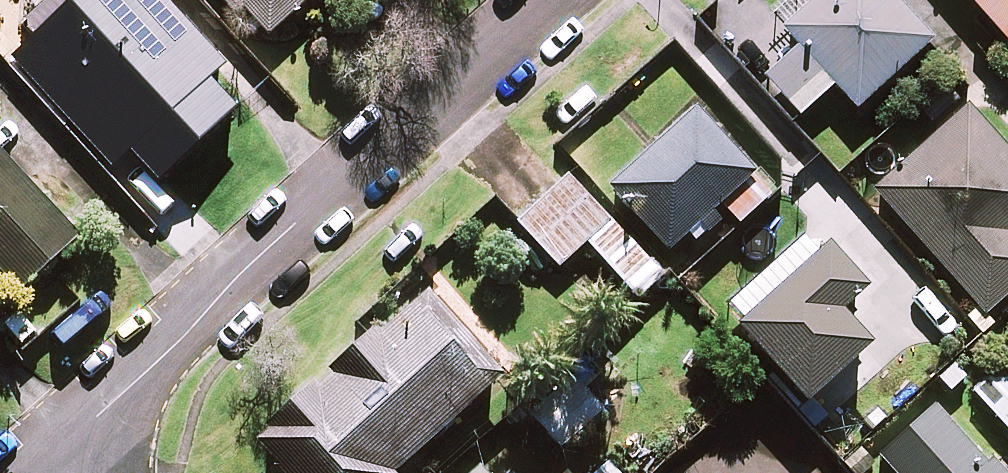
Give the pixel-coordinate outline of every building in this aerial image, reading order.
[(42,33),(12,60),(84,140),(108,119),(120,133),(209,53),(163,0),(12,0),(42,33)] [(262,46),(314,0),(221,0),(262,46)] [(891,0),(793,0),(774,17),(802,48),(766,81),(801,118),(835,87),(857,112),(932,45),(891,0)] [(1007,44),(1007,0),(969,0),(1007,44)] [(758,174),(700,110),(611,189),(670,254),(758,174)] [(966,112),(875,193),(987,317),(1007,298),(1007,158),(966,112)] [(0,155),(0,271),(21,294),(79,239),(0,155)] [(665,276),(570,176),(518,225),(560,269),(587,244),(640,300),(665,276)] [(867,293),(829,251),(740,331),(809,407),(873,350),(842,315),(867,293)] [(505,381),(425,292),(256,445),(281,472),(403,472),(505,381)] [(1007,360),(973,391),(1007,429),(1007,362),(1007,360)] [(609,414),(575,373),(526,413),(560,454),(609,414)] [(932,406),(876,459),(889,472),(1003,472),(990,459),(986,463),(932,406)] [(479,464),(469,472),(487,472),(479,464)]
